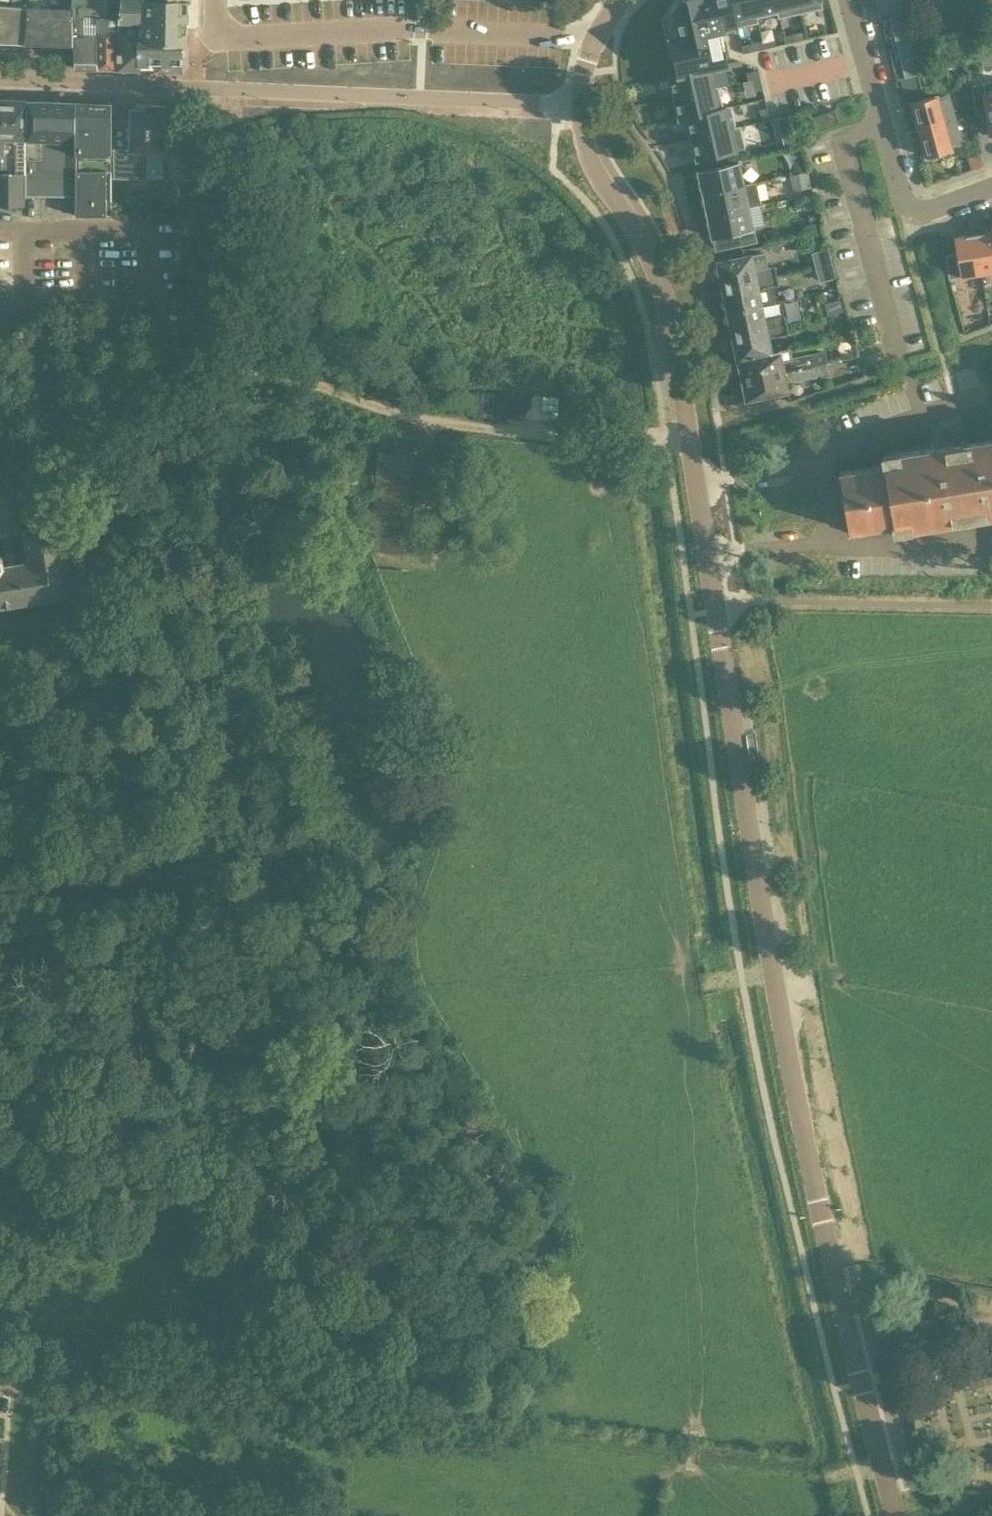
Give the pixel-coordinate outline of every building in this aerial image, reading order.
[(24,43),(28,0),(0,0),(0,42),(24,43)] [(50,0),(28,0),(24,43),(49,44),(50,0)] [(72,0),(50,0),(49,44),(72,44),(72,0)] [(95,22),(96,21),(96,14),(106,15),(108,0),(72,0),(72,44),(73,68),(97,68),(95,22)] [(118,26),(119,26),(122,0),(108,0),(106,15),(96,14),(96,21),(95,22),(97,68),(117,69),(118,26)] [(117,69),(176,70),(187,60),(188,0),(190,0),(122,0),(119,26),(118,26),(117,69)] [(672,17),(679,52),(672,53),(677,73),(708,66),(709,68),(727,64),(719,30),(735,27),(736,27),(730,0),(686,0),(686,3),(679,16),(672,17)] [(752,0),(730,0),(736,27),(735,27),(735,28),(758,23),(757,19),(752,0)] [(757,19),(777,14),(778,14),(775,0),(752,0),(757,19)] [(778,14),(777,14),(778,19),(800,14),(797,0),(775,0),(778,14)] [(800,14),(822,8),(820,0),(797,0),(800,14)] [(822,8),(830,7),(828,0),(820,0),(822,8)] [(904,0),(874,0),(879,21),(890,19),(904,77),(922,72),(904,0)] [(803,31),(792,34),(793,42),(805,39),(803,31)] [(773,38),(762,41),(763,49),(775,46),(773,38)] [(763,49),(762,41),(750,44),(751,52),(763,49)] [(709,68),(708,66),(677,73),(669,74),(674,96),(713,87),(709,68)] [(750,72),(752,79),(759,77),(758,70),(750,72)] [(759,77),(752,79),(755,91),(762,90),(759,77)] [(987,112),(988,121),(991,136),(991,89),(985,90),(984,84),(971,86),(976,114),(982,113),(987,112)] [(679,118),(687,117),(686,116),(722,107),(718,87),(713,88),(713,87),(674,96),(679,118)] [(915,116),(919,130),(954,120),(948,96),(938,99),(937,96),(911,103),(912,106),(909,106),(912,117),(915,116)] [(26,101),(0,100),(0,168),(7,169),(7,173),(0,173),(0,205),(24,205),(24,196),(23,173),(14,173),(15,139),(24,140),(26,101)] [(26,101),(24,140),(25,195),(73,194),(73,162),(73,147),(73,102),(26,101)] [(109,103),(75,102),(76,196),(76,216),(106,216),(106,176),(111,176),(109,103)] [(113,108),(112,104),(111,104),(113,168),(114,168),(114,178),(146,178),(146,150),(164,150),(166,106),(146,105),(146,109),(131,109),(113,108)] [(691,137),(735,127),(730,106),(723,108),(722,107),(686,116),(687,117),(691,137)] [(759,110),(762,122),(769,120),(767,108),(759,110)] [(816,131),(839,123),(834,109),(811,118),(816,131)] [(794,114),(777,118),(779,128),(787,126),(796,124),(794,114)] [(954,120),(919,130),(926,156),(934,154),(935,157),(945,155),(944,152),(951,149),(951,146),(961,143),(954,120)] [(735,127),(691,137),(696,160),(745,149),(740,126),(735,127)] [(791,159),(794,172),(804,169),(801,156),(791,159)] [(703,193),(743,184),(738,162),(698,171),(703,193)] [(790,175),(793,191),(811,187),(807,171),(790,175)] [(743,184),(703,193),(708,214),(748,205),(748,207),(761,204),(756,182),(743,185),(743,184)] [(748,205),(708,214),(713,236),(714,236),(716,249),(744,243),(756,240),(753,229),(761,227),(759,218),(751,220),(748,207),(748,205)] [(975,233),(982,274),(991,272),(991,231),(975,233)] [(982,274),(975,233),(954,237),(957,253),(945,255),(949,279),(961,277),(982,274)] [(833,263),(829,248),(812,252),(815,267),(833,263)] [(768,267),(764,251),(717,261),(718,265),(717,266),(718,273),(720,274),(723,286),(776,275),(774,265),(768,267)] [(836,277),(833,263),(815,267),(819,282),(836,277)] [(778,284),(776,275),(723,286),(725,298),(724,300),(725,306),(727,307),(728,310),(761,303),(761,304),(775,301),(772,286),(778,284)] [(840,299),(824,303),(827,315),(843,312),(840,299)] [(761,304),(761,303),(728,310),(728,313),(727,315),(728,321),(730,322),(733,334),(786,323),(784,314),(764,318),(761,304)] [(738,359),(771,352),(771,351),(768,337),(788,333),(788,331),(791,330),(790,322),(786,323),(733,334),(735,347),(734,348),(735,354),(737,356),(738,359)] [(823,352),(792,359),(790,347),(771,351),(771,352),(738,359),(738,360),(739,359),(740,363),(737,363),(739,374),(742,374),(743,379),(825,362),(823,352)] [(825,362),(743,379),(744,384),(741,385),(744,396),(746,395),(747,400),(787,391),(785,381),(828,372),(825,362)] [(964,425),(966,441),(882,455),(883,464),(839,471),(848,530),(848,531),(892,524),(894,533),(991,517),(991,420),(964,425)] [(72,592),(60,521),(24,527),(29,560),(15,562),(11,537),(0,539),(0,546),(1,554),(0,553),(0,603),(72,592)]
